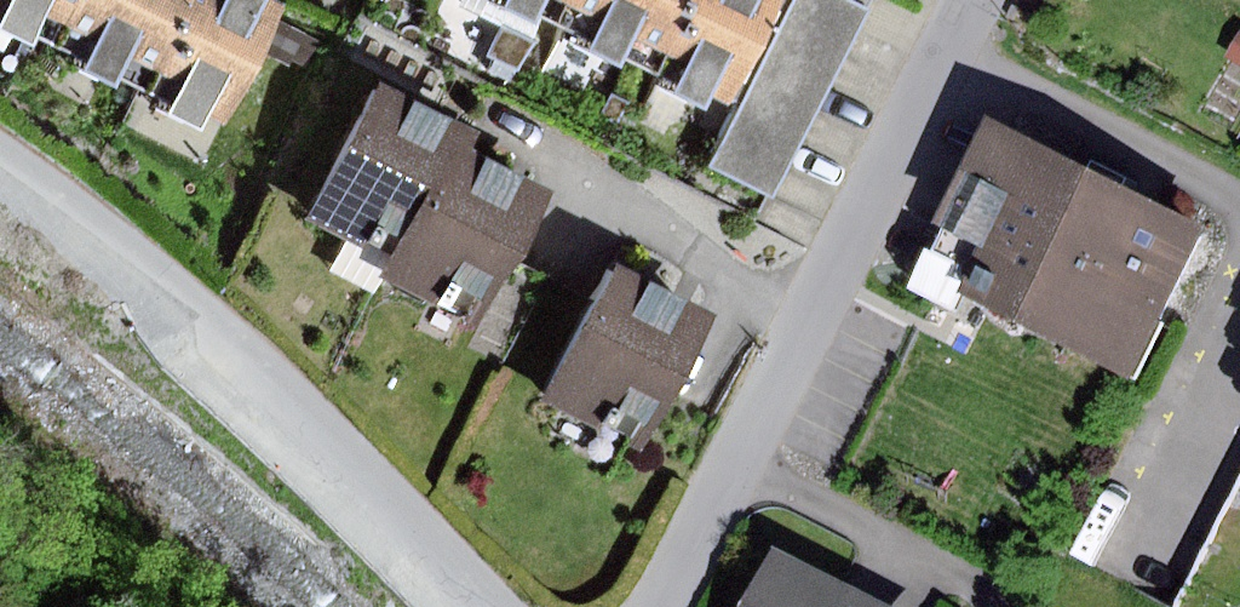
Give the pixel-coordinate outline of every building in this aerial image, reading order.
[(259,0),(0,0),(0,19),(1,17),(49,41),(40,60),(74,77),(83,58),(138,85),(131,99),(163,115),(170,102),(201,117),(259,0)] [(501,12),(507,0),(477,0),(501,12)] [(557,21),(548,39),(582,56),(591,37),(646,64),(639,78),(671,94),(678,81),(709,96),(757,0),(515,0),(557,21)] [(699,160),(769,194),(860,5),(850,0),(776,0),(699,160)] [(1226,58),(1239,64),(1239,30),(1226,58)] [(382,229),(428,135),(438,113),(350,71),(312,149),(282,212),(339,240),(351,214),(382,229)] [(1101,177),(982,118),(932,219),(944,225),(920,274),(1131,378),(1205,227),(1101,177)] [(524,179),(428,135),(382,229),(364,273),(460,317),(462,309),(491,251),(524,179)] [(504,330),(532,271),(491,251),(462,309),(504,330)] [(689,306),(589,257),(574,291),(545,350),(523,392),(577,418),(588,396),(634,418),(689,306)] [(742,606),(903,606),(774,543),(742,606)]
